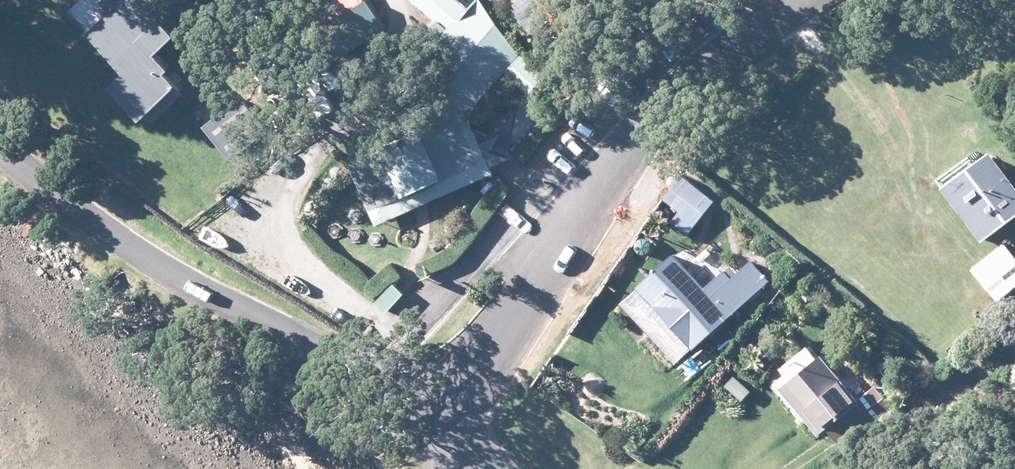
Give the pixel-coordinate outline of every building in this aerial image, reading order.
[(117,82),(149,115),(186,81),(174,71),(179,65),(164,50),(185,30),(157,0),(132,0),(98,32),(132,68),(117,82)] [(306,36),(323,65),(391,27),(374,0),(370,0),(306,36)] [(451,28),(436,43),(428,35),(415,50),(428,62),(421,70),(472,113),(509,71),(533,92),(549,74),(524,52),(489,0),(420,0),(451,28)] [(233,152),(266,124),(240,95),(208,124),(233,152)] [(354,163),(373,208),(482,162),(463,117),(354,163)] [(989,239),(1014,219),(1014,174),(996,149),(948,185),(989,239)] [(690,232),(718,199),(688,175),(670,197),(686,210),(676,221),(690,232)] [(1006,242),(973,269),(1002,303),(1014,292),(1014,252),(1006,242)] [(433,253),(426,259),(431,264),(437,257),(433,253)] [(629,301),(682,361),(774,280),(756,260),(736,278),(729,270),(711,287),(682,254),(629,301)] [(397,284),(381,303),(392,312),(408,293),(397,284)] [(783,385),(822,432),(831,425),(850,447),(899,406),(881,385),(864,399),(823,351),(783,385)]
